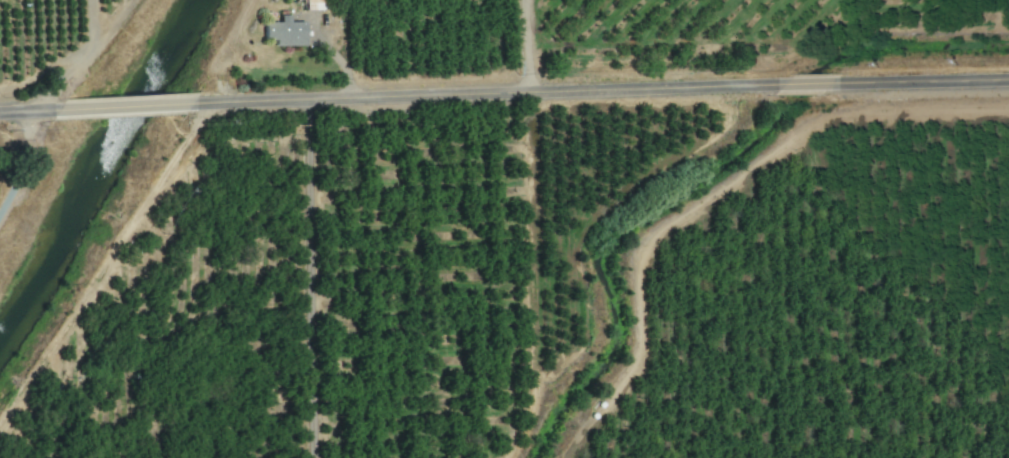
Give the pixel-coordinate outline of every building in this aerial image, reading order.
[(276,45),(306,44),(306,21),(290,21),(290,14),(280,14),(281,21),(265,21),(265,39),(276,39),(276,45)]
